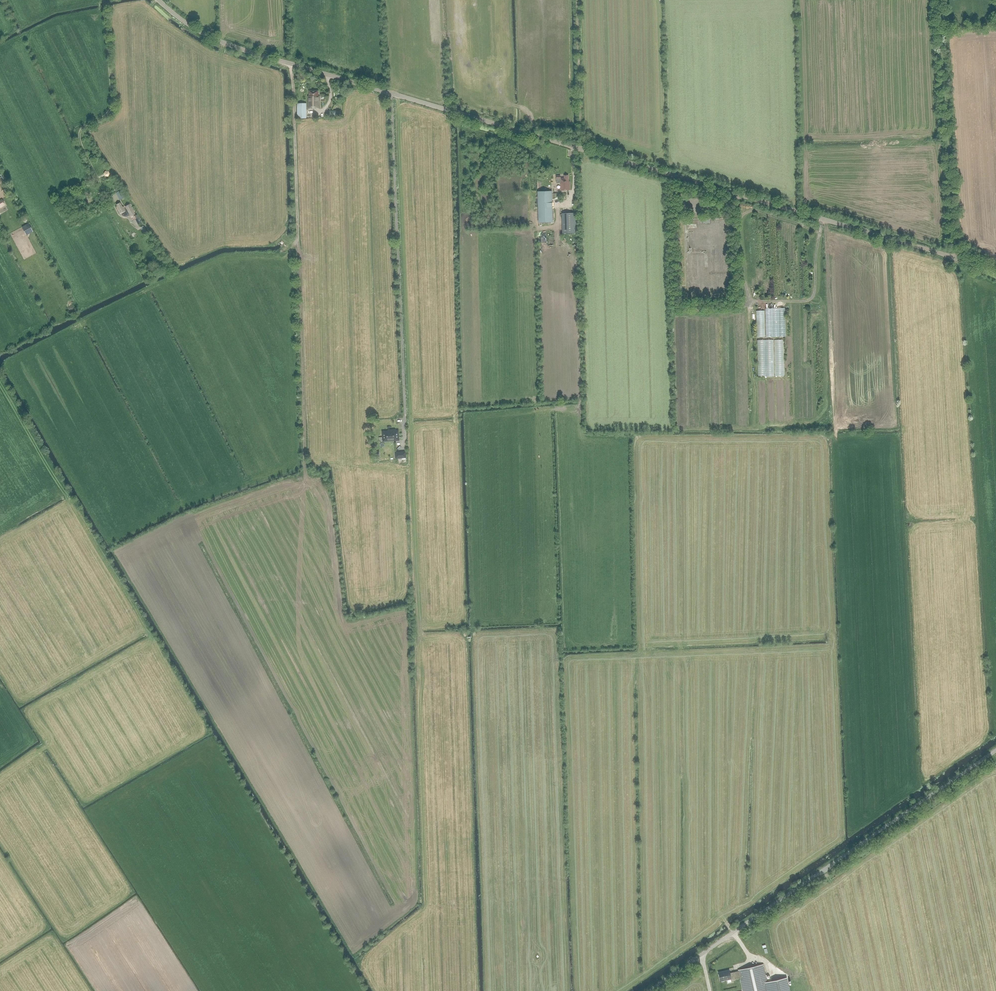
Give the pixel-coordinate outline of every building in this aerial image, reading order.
[(309,91),(309,96),(308,96),(308,108),(319,108),(319,96),(318,96),(318,91),(309,91)] [(306,118),(306,103),(297,103),(297,118),(306,118)] [(561,183),(561,190),(570,190),(570,181),(569,181),(569,176),(564,176),(564,178),(560,178),(560,175),(556,176),(556,183),(561,183)] [(124,197),(120,190),(116,192),(120,200),(124,197)] [(552,191),(538,192),(538,222),(553,222),(552,191)] [(126,208),(124,209),(123,207),(122,207),(119,203),(116,204),(117,206),(116,207),(119,214),(121,213),(122,215),(123,216),(125,217),(126,217),(129,215),(130,218),(132,217),(133,220),(135,219),(138,224),(141,222),(136,214),(135,215),(129,204),(125,206),(125,207),(126,208)] [(571,208),(563,208),(563,228),(572,228),(571,208)] [(33,232),(28,223),(22,227),(26,235),(33,232)] [(765,310),(756,310),(757,337),(766,336),(765,310)] [(775,376),(774,339),(757,340),(758,376),(775,376)] [(389,431),(383,432),(383,441),(399,440),(398,431),(395,431),(395,430),(389,430),(389,431)] [(719,972),(721,979),(730,978),(731,979),(740,977),(744,990),(790,990),(786,977),(764,982),(760,964),(733,973),(732,970),(719,972)]
